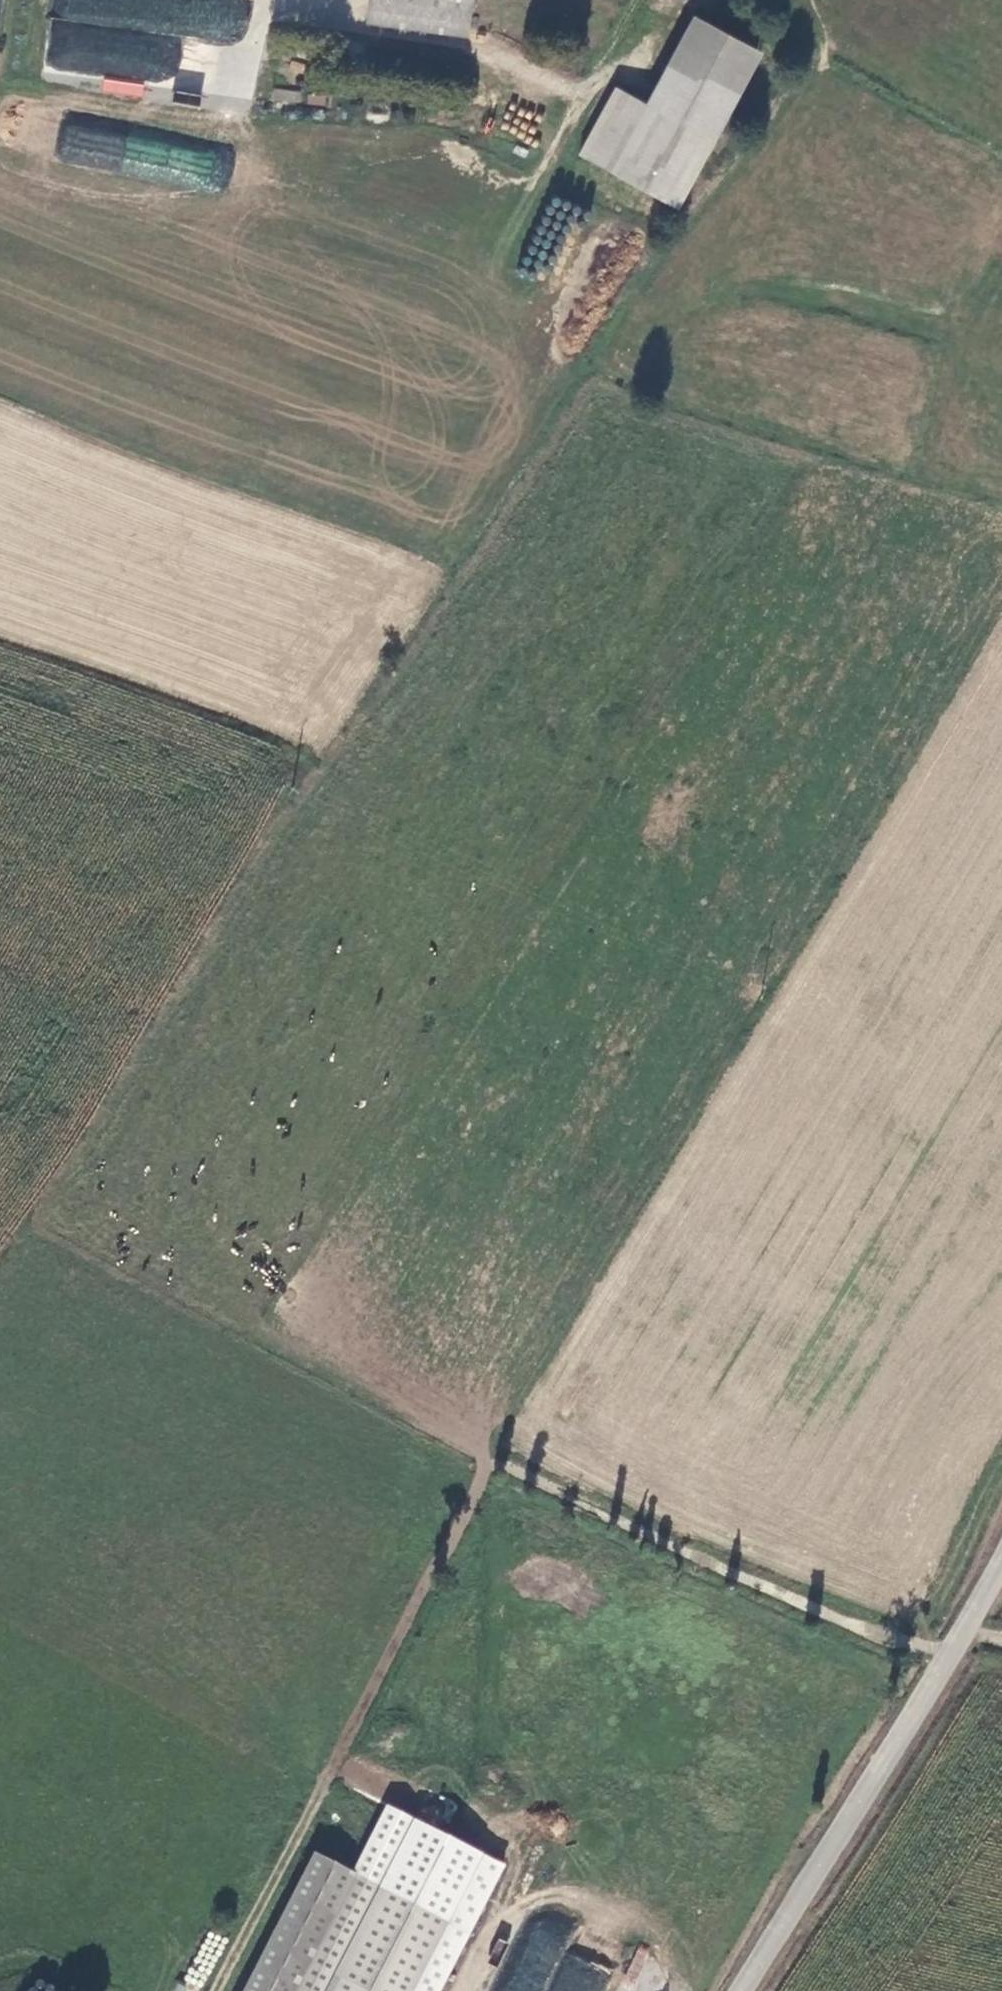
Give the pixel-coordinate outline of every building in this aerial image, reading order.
[(44,69),(102,74),(100,94),(142,98),(144,82),(175,86),(180,37),(245,43),(249,0),(51,0),(44,69)] [(363,22),(464,37),(471,0),(366,0),(363,22)] [(694,19),(645,109),(709,143),(757,53),(694,19)] [(576,158),(673,210),(709,143),(645,109),(612,91),(576,158)] [(55,162),(211,191),(218,154),(62,125),(55,162)] [(302,1842),(298,1851),(308,1854),(339,1868),(342,1862),(302,1842)] [(226,1990),(279,1990),(339,1868),(308,1854),(298,1851),(226,1990)] [(611,1969),(563,1952),(571,1932),(536,1919),(525,1947),(512,1942),(494,1990),(602,1990),(611,1969)]
